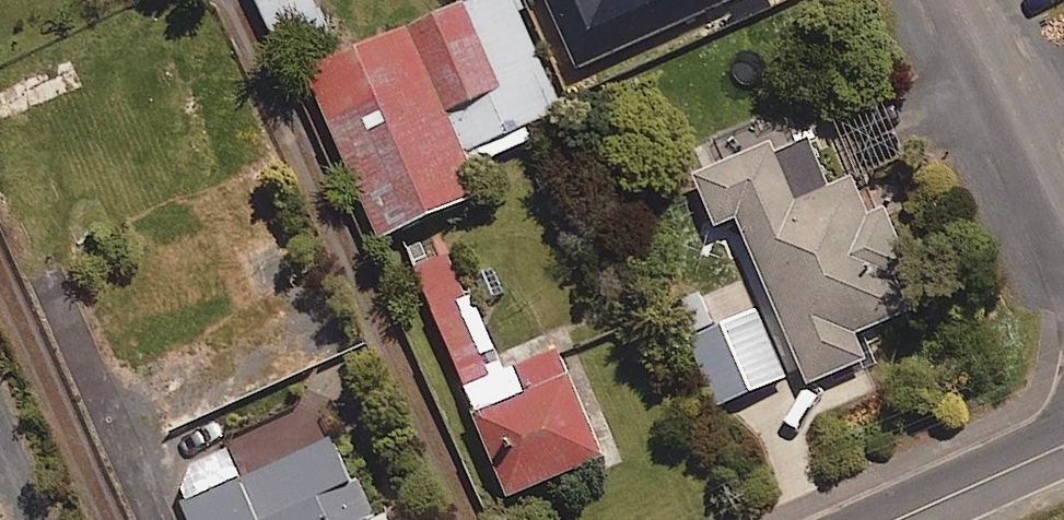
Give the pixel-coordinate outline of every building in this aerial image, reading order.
[(312,0),(257,0),(283,57),(329,36),(312,0)] [(514,0),(477,0),(306,72),(377,239),(488,192),(476,163),(531,140),(525,126),(562,111),(514,0)] [(796,202),(771,143),(690,177),(712,228),(737,217),(807,384),(866,359),(855,334),(909,311),(893,273),(909,267),(884,208),(868,215),(853,178),(796,202)] [(505,374),(450,246),(409,263),(484,437),(508,497),(601,459),(557,353),(505,374)] [(784,379),(745,279),(676,306),(716,406),(784,379)] [(330,440),(183,505),(189,519),(379,519),(362,481),(350,486),(330,440)]
